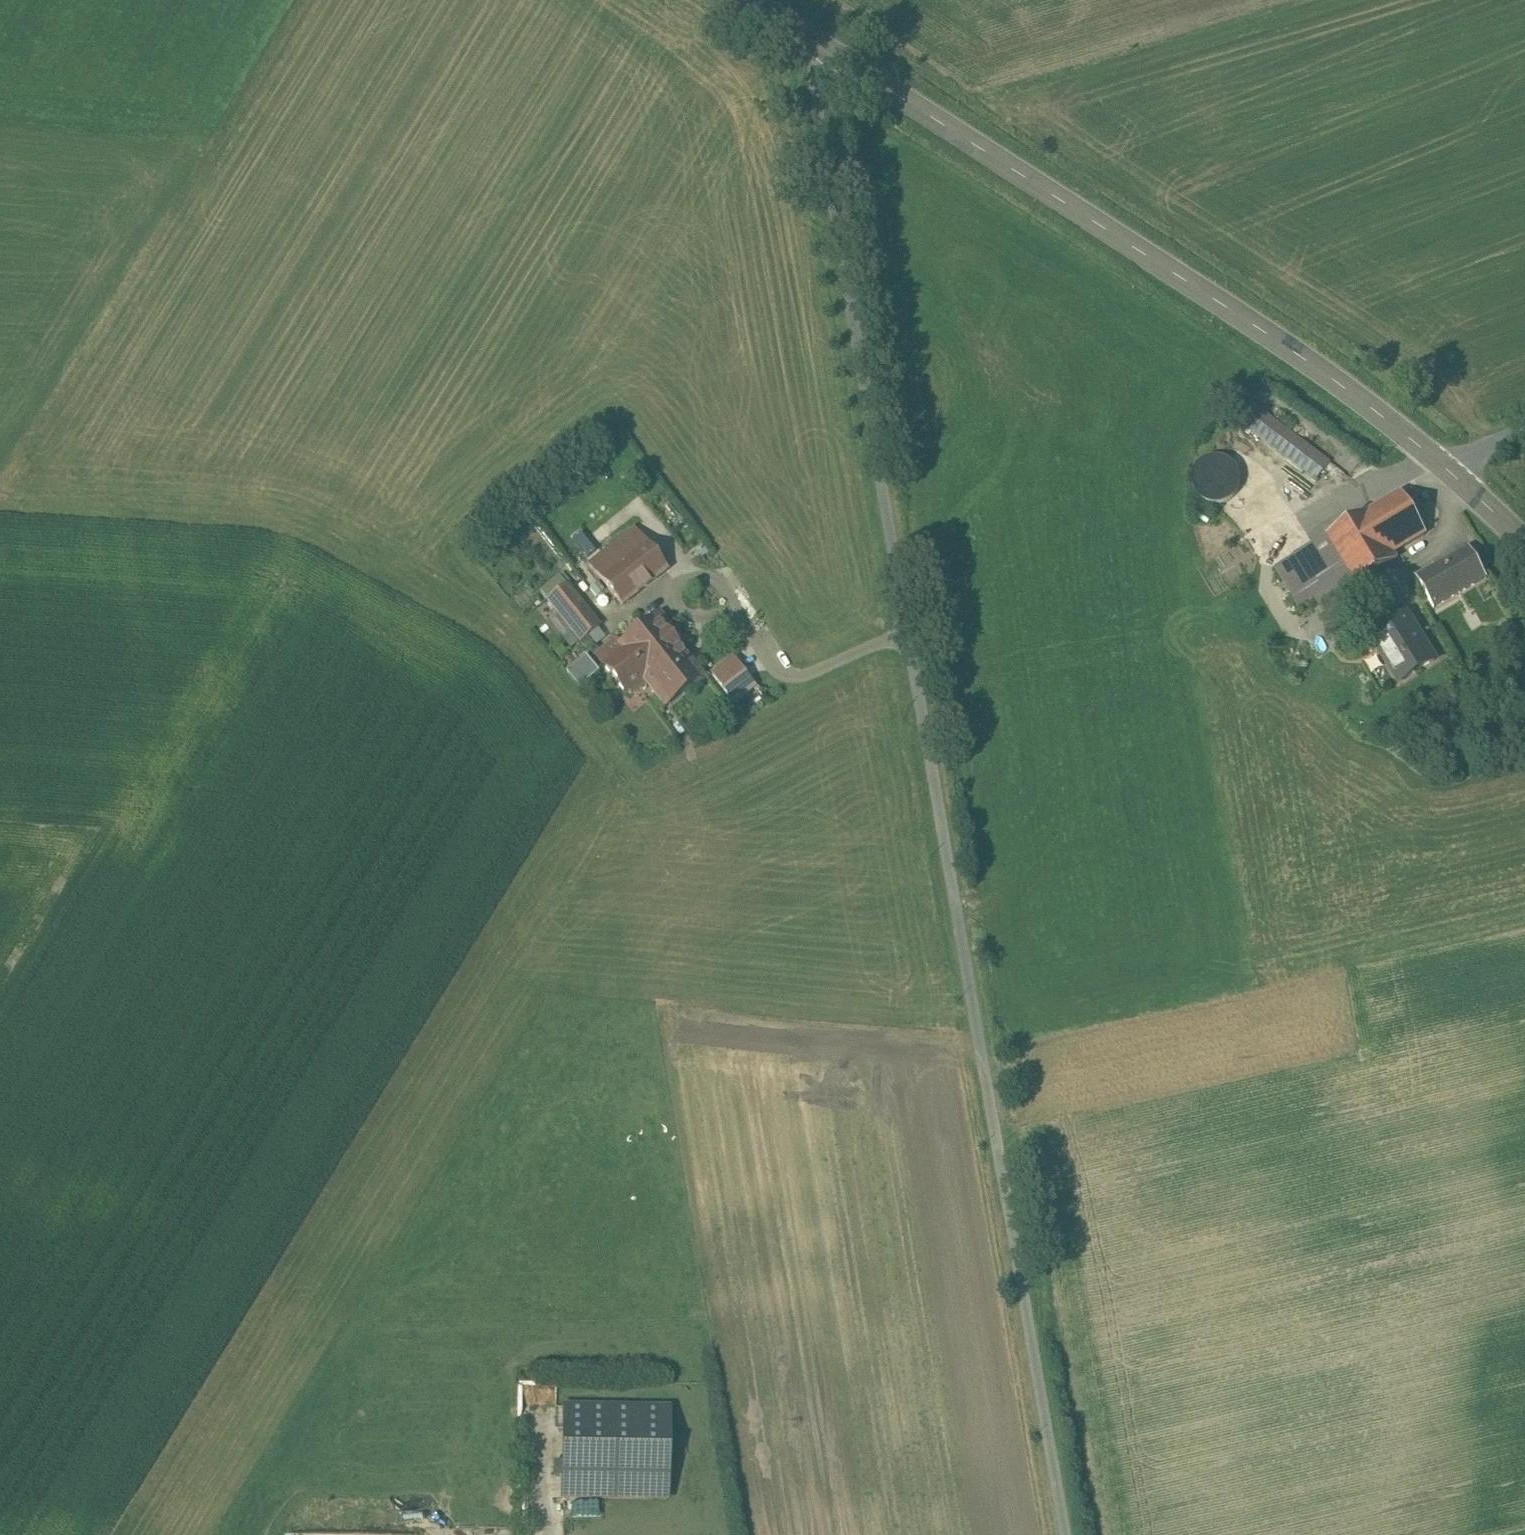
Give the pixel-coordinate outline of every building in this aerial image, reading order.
[(1240,418),(1320,480),(1336,460),(1256,398),(1240,418)] [(1208,503),(1248,491),(1237,452),(1197,464),(1208,503)] [(1435,535),(1402,485),(1289,560),(1321,610),(1435,535)] [(618,596),(660,564),(634,531),(592,563),(618,596)] [(1489,582),(1472,549),(1419,576),(1437,610),(1489,582)] [(594,622),(565,585),(547,600),(576,636),(594,622)] [(1454,676),(1410,608),(1368,635),(1413,703),(1454,676)] [(663,707),(702,677),(654,615),(615,646),(621,653),(606,665),(625,690),(641,678),(663,707)] [(553,646),(560,656),(575,645),(569,635),(553,646)] [(590,654),(569,670),(583,687),(603,671),(590,654)] [(755,687),(732,657),(710,675),(733,704),(755,687)] [(668,1420),(563,1419),(562,1506),(667,1507),(668,1420)]
